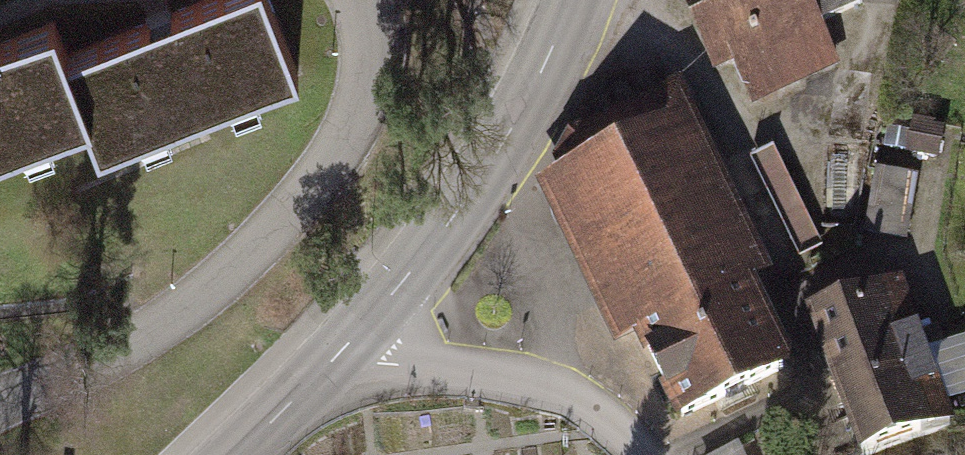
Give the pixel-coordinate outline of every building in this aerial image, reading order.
[(0,44),(0,144),(87,109),(101,144),(296,67),(270,0),(209,0),(68,55),(55,23),(0,44)] [(741,100),(833,63),(818,24),(859,8),(856,0),(701,0),(741,100)] [(582,170),(555,183),(633,344),(674,324),(710,398),(805,353),(678,91),(569,143),(582,170)] [(881,165),(871,227),(912,234),(922,172),(881,165)] [(807,324),(856,454),(879,454),(950,429),(899,291),(807,324)] [(950,399),(964,395),(964,337),(937,343),(950,399)]
